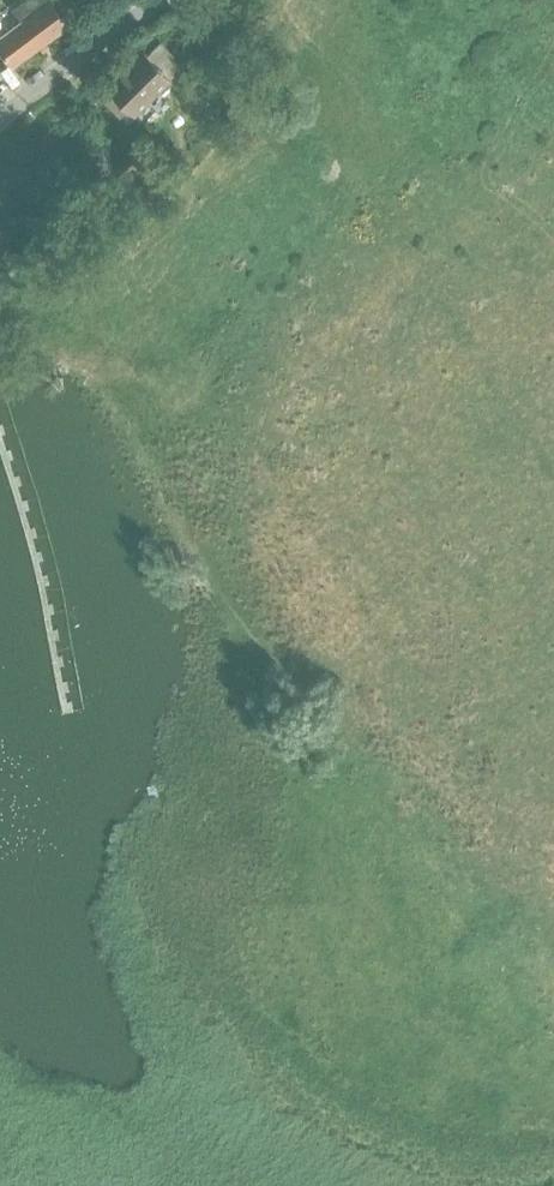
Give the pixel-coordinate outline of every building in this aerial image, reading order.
[(0,35),(0,49),(14,68),(70,25),(52,0),(26,0),(13,9),(21,20),(0,35)] [(109,88),(102,95),(121,115),(128,107),(135,114),(173,78),(170,75),(184,63),(163,40),(149,52),(146,49),(106,86),(109,88)] [(3,74),(9,70),(0,58),(0,69),(3,74)] [(115,186),(108,192),(128,213),(139,201),(144,206),(175,176),(145,145),(109,180),(115,186)]
